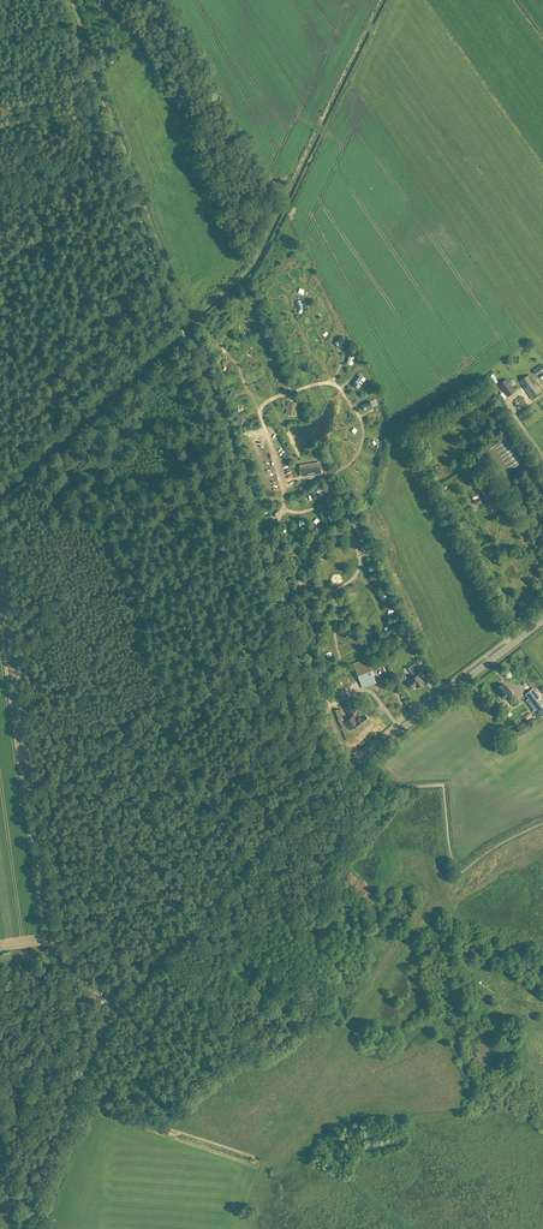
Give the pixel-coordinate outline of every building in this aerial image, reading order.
[(335,343),(339,347),(344,342),(340,337),(335,343)] [(542,369),(542,366),(542,365),(533,371),(536,374),(542,369)] [(360,374),(352,385),(358,389),(365,379),(360,374)] [(529,374),(520,380),(524,386),(524,387),(532,399),(542,392),(534,380),(533,380),(529,374)] [(506,380),(499,384),(508,397),(515,392),(506,380)] [(373,399),(362,403),(364,410),(376,406),(373,399)] [(504,474),(526,459),(510,435),(488,450),(504,474)] [(300,467),(302,475),(306,474),(306,475),(321,473),(320,464),(300,467)] [(490,485),(478,491),(478,492),(479,491),(483,496),(476,500),(478,504),(485,500),(485,501),(485,502),(491,513),(500,509),(497,502),(494,497),(493,494),(494,493),(493,494),(488,486),(490,485)] [(338,530),(334,534),(338,538),(342,534),(338,530)] [(296,557),(298,551),(291,549),(289,556),(296,557)] [(321,650),(322,656),(332,654),(331,648),(321,650)] [(334,654),(322,660),(329,675),(341,670),(334,654)] [(375,682),(367,660),(354,665),(362,687),(375,682)] [(417,688),(424,683),(417,673),(421,670),(415,663),(408,668),(415,677),(411,680),(408,683),(413,689),(416,687),(417,688)] [(505,700),(508,698),(513,694),(507,686),(506,688),(503,684),(496,689),(497,689),(495,690),(500,697),(502,696),(505,700)] [(542,716),(542,700),(534,689),(525,695),(542,717),(542,716)] [(351,717),(356,714),(358,712),(351,700),(343,705),(350,718),(351,717)] [(359,730),(370,722),(364,715),(359,718),(356,714),(351,717),(351,718),(345,723),(348,727),(351,730),(356,727),(359,730)] [(295,1001),(299,999),(296,991),(286,995),(292,1008),(297,1005),(295,1001)]
